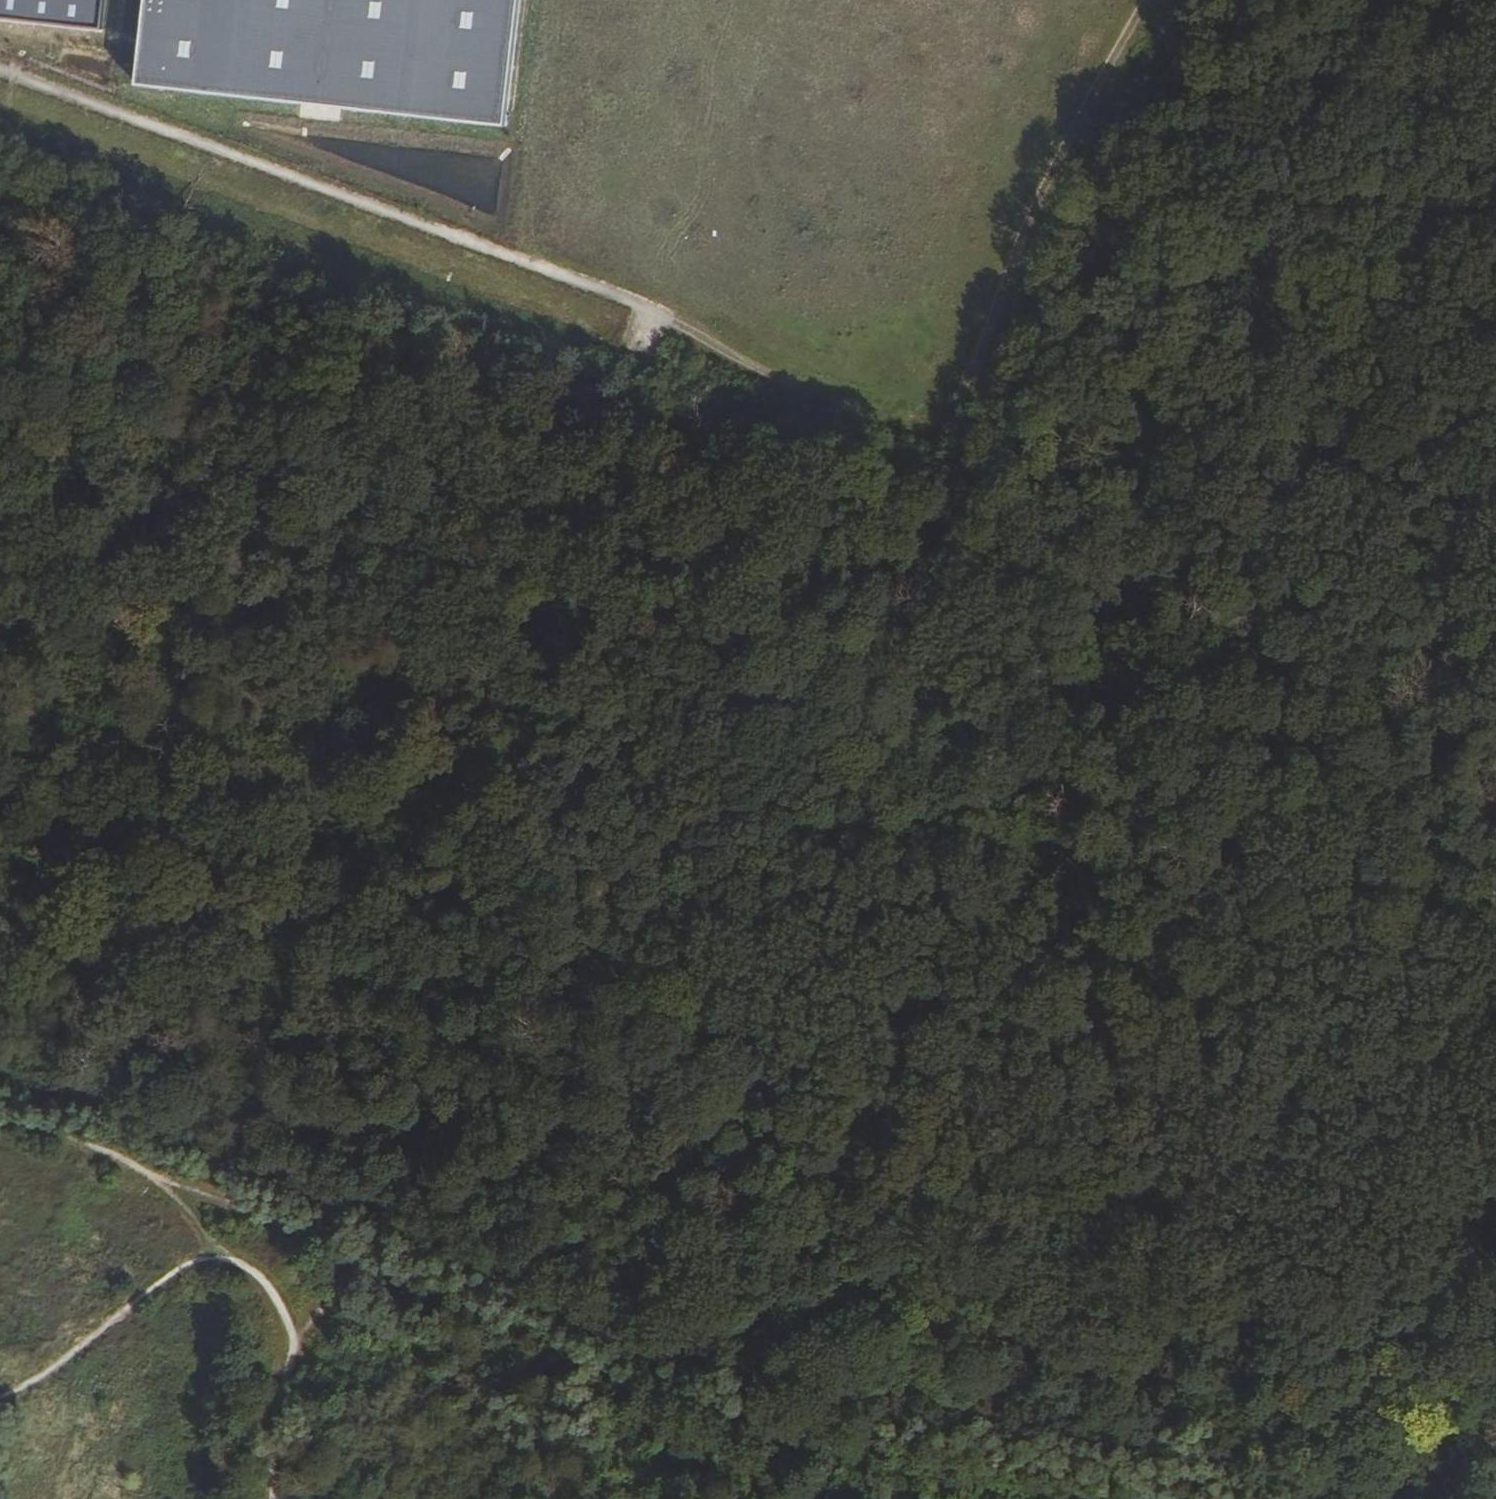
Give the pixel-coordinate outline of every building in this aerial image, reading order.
[(106,0),(0,0),(0,20),(103,30),(106,0)] [(135,82),(150,83),(159,0),(144,0),(135,82)] [(152,82),(520,120),(533,0),(161,0),(152,82)]
